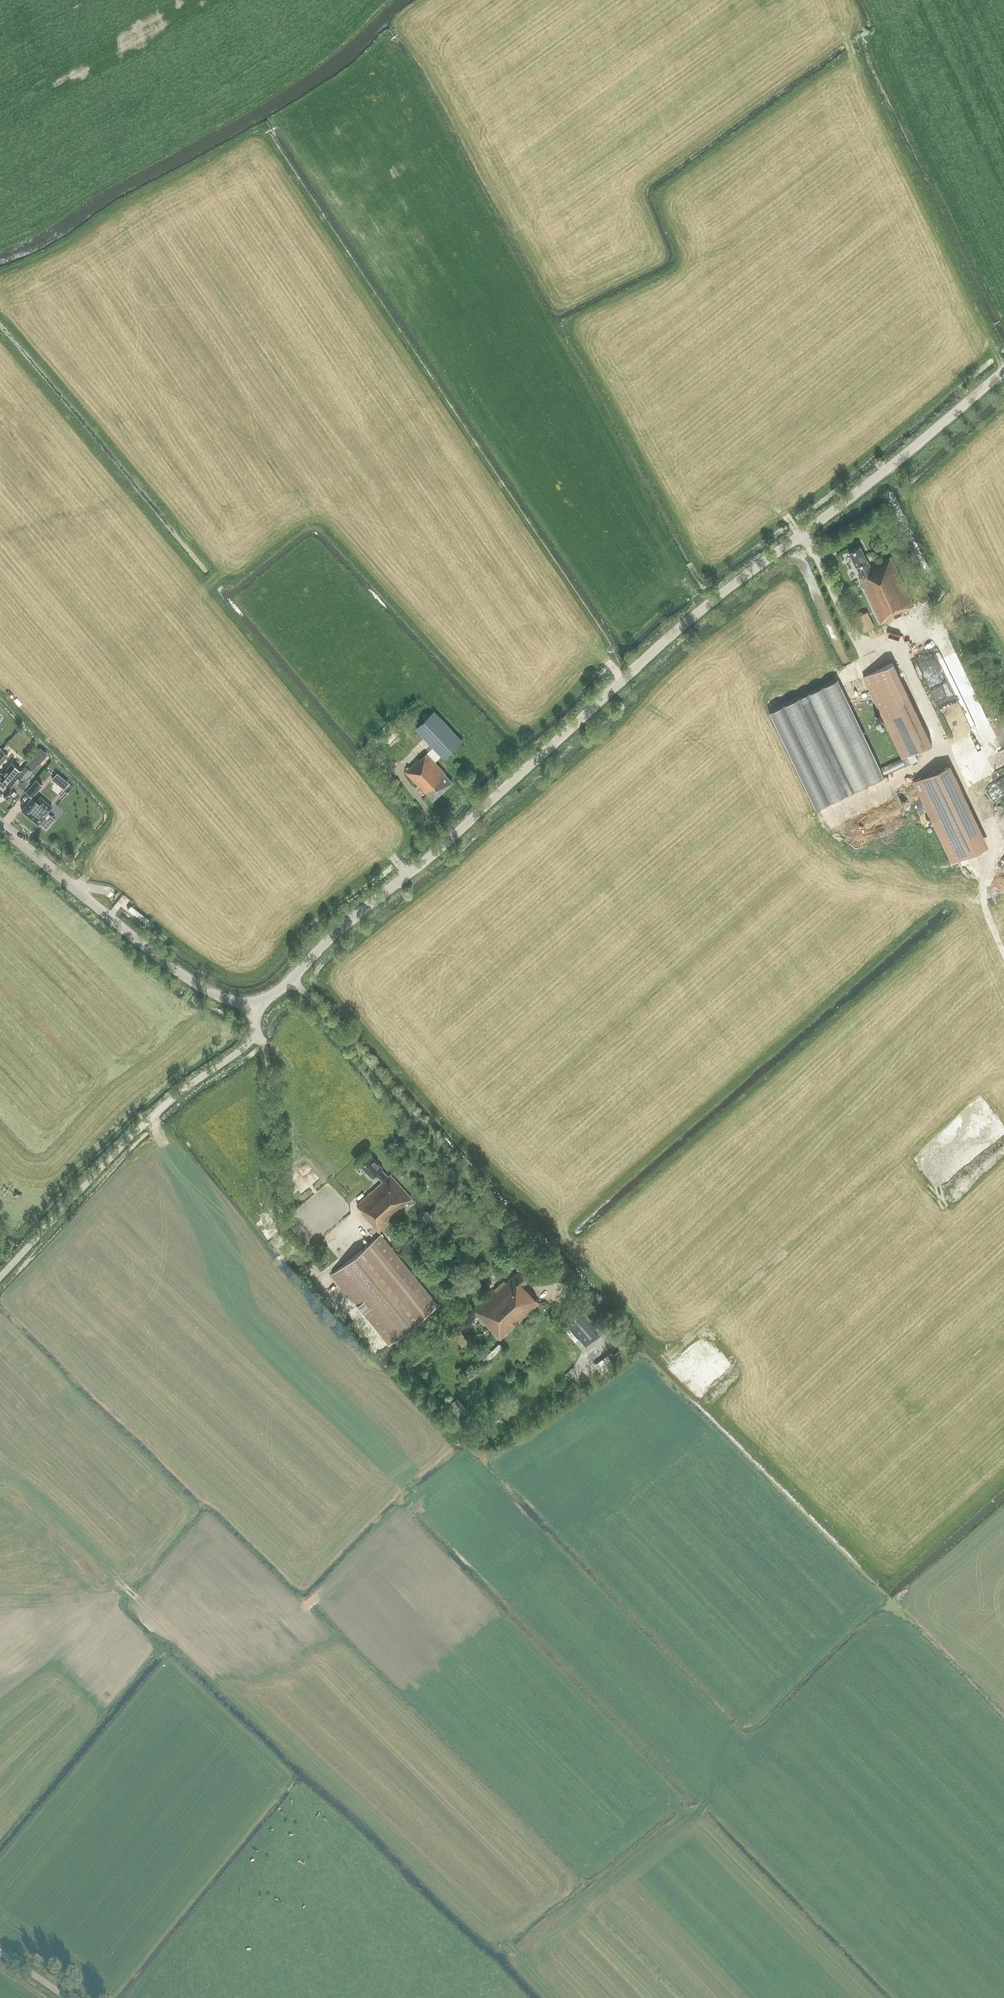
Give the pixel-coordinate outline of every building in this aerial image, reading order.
[(871,567),(860,546),(849,551),(861,577),(860,578),(881,623),(907,611),(906,609),(914,605),(891,557),(871,567)] [(920,602),(929,597),(922,582),(913,587),(920,602)] [(902,756),(917,749),(932,742),(894,662),(864,676),(902,756)] [(816,809),(885,776),(838,678),(770,711),(816,809)] [(416,728),(444,758),(462,741),(434,711),(416,728)] [(8,755),(2,749),(0,751),(0,765),(8,755)] [(446,774),(427,753),(421,759),(420,758),(410,768),(408,766),(406,768),(408,770),(406,772),(433,801),(452,782),(445,774),(446,774)] [(23,780),(31,771),(25,765),(17,775),(23,780)] [(19,772),(13,767),(5,776),(0,772),(0,792),(1,793),(11,782),(19,772)] [(983,848),(944,767),(913,781),(952,863),(983,848)] [(69,783),(57,772),(51,779),(64,789),(69,783)] [(12,803),(23,790),(16,784),(18,782),(18,781),(19,780),(17,779),(3,795),(12,803)] [(32,798),(43,785),(36,779),(25,792),(32,798)] [(52,807),(40,797),(35,803),(31,799),(21,810),(38,824),(45,816),(44,816),(52,807)] [(148,918),(131,905),(128,908),(146,923),(150,919),(149,918),(148,918)] [(388,1177),(381,1169),(382,1168),(371,1155),(360,1164),(372,1177),(376,1174),(383,1182),(357,1205),(364,1212),(362,1213),(379,1232),(402,1212),(399,1209),(411,1198),(391,1175),(388,1177)] [(390,1344),(439,1304),(382,1234),(333,1275),(390,1344)] [(517,1250),(522,1256),(527,1252),(521,1246),(517,1250)] [(527,1264),(516,1251),(508,1259),(519,1272),(506,1283),(499,1275),(490,1283),(496,1289),(473,1310),(500,1340),(540,1303),(524,1286),(543,1269),(533,1258),(527,1264)] [(586,1344),(606,1327),(580,1297),(560,1314),(586,1344)] [(459,1318),(464,1314),(457,1305),(452,1309),(459,1318)] [(619,1324),(611,1329),(616,1339),(625,1334),(619,1324)] [(462,1347),(469,1342),(459,1327),(452,1333),(462,1347)]
